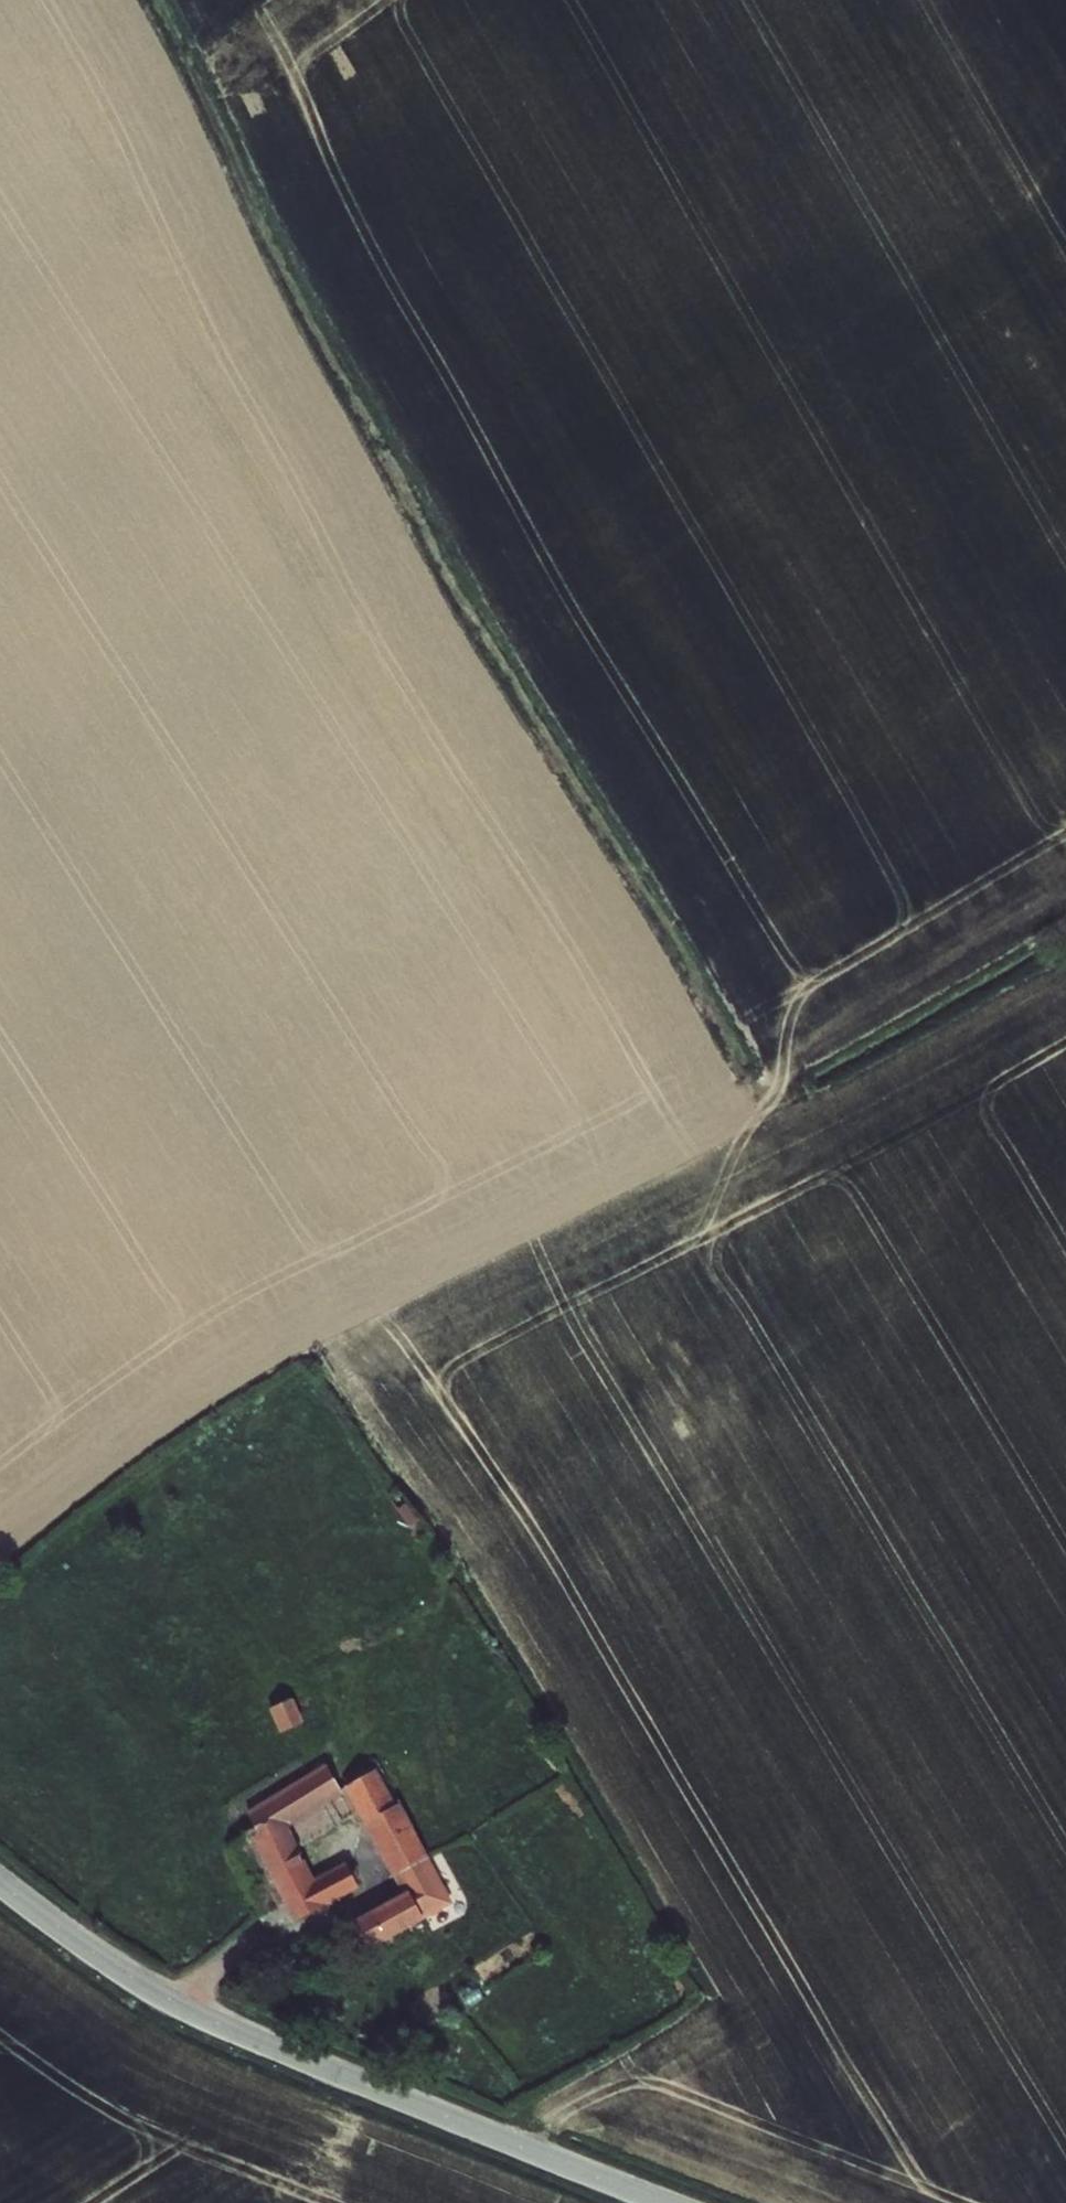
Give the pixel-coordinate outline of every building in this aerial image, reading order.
[(269,1707),(279,1731),(300,1722),(290,1698),(269,1707)] [(341,1793),(325,1762),(245,1811),(255,1830),(252,1837),(283,1904),(292,1921),(292,1922),(358,1888),(344,1861),(314,1877),(304,1859),(301,1860),(299,1855),(301,1853),(287,1826),(341,1793)] [(429,1857),(400,1801),(396,1804),(375,1768),(344,1786),(391,1875),(429,1857)] [(429,1857),(391,1875),(390,1876),(399,1894),(407,1889),(422,1919),(452,1903),(429,1857)] [(366,1949),(392,1934),(422,1919),(407,1889),(399,1894),(351,1920),(366,1949)] [(292,1921),(283,1904),(259,1917),(267,1934),(292,1921)]
